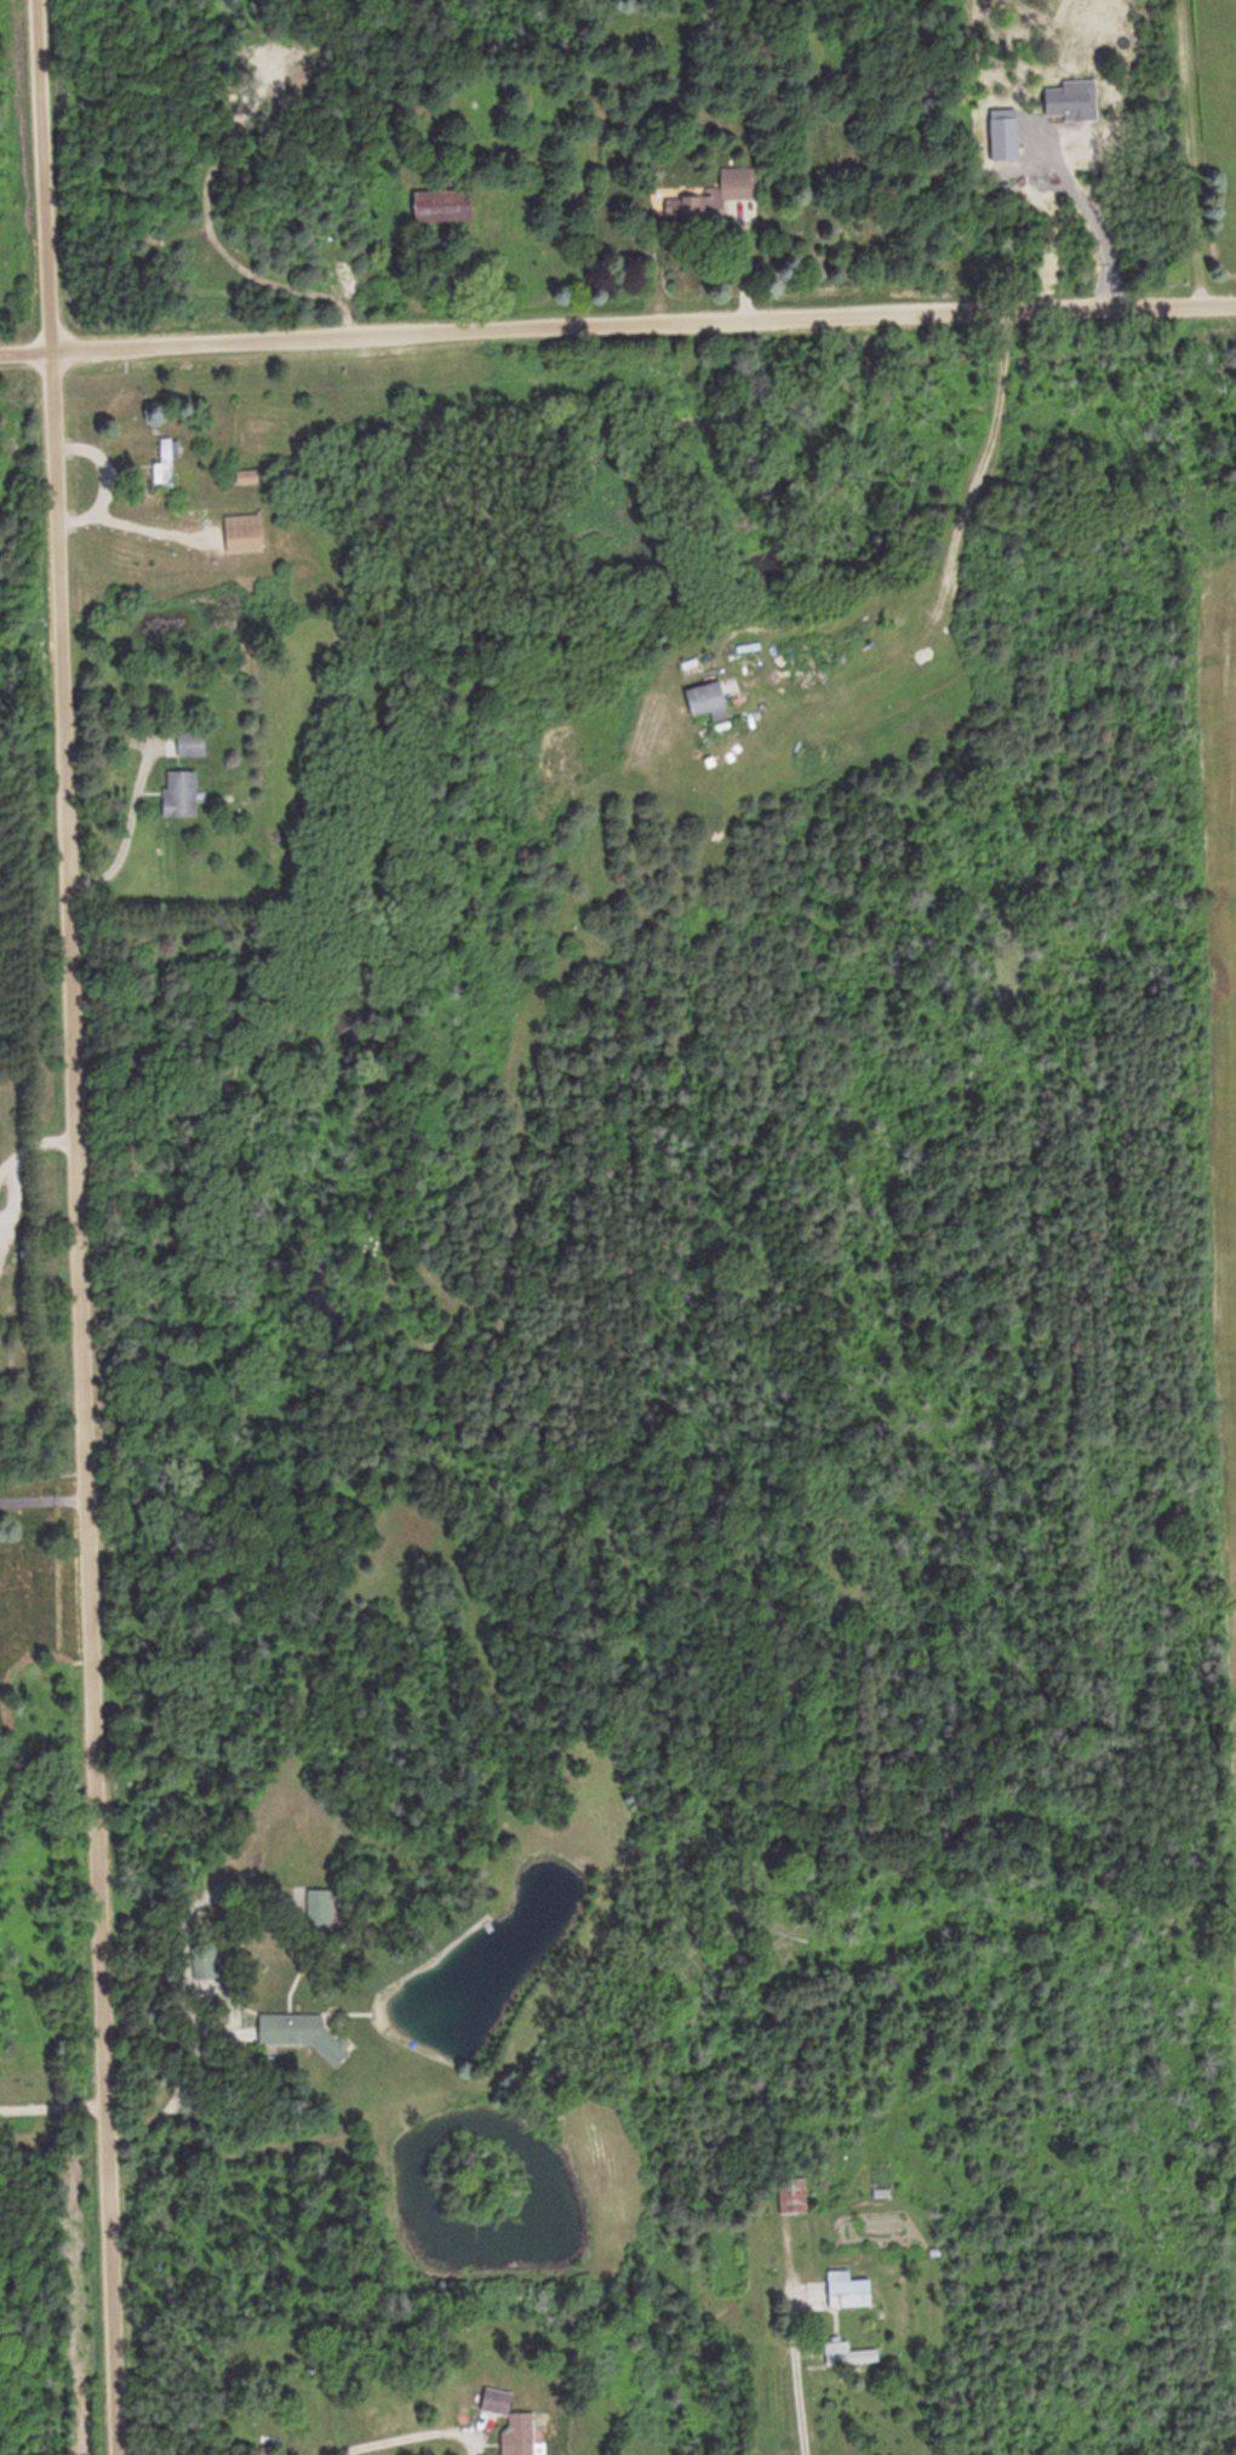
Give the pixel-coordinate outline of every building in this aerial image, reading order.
[(760,168),(725,168),(725,199),(760,199),(760,168)] [(477,221),(477,190),(418,190),(418,221),(477,221)] [(668,219),(712,219),(712,196),(668,196),(668,219)] [(161,486),(175,486),(175,438),(161,438),(161,486)] [(230,485),(261,484),(261,471),(230,472),(230,485)] [(717,712),(719,721),(736,716),(727,681),(690,691),(698,718),(717,712)] [(168,757),(210,757),(210,732),(168,732),(168,757)] [(201,817),(201,772),(169,772),(169,817),(201,817)] [(309,1925),(334,1925),(334,1891),(309,1891),(309,1925)] [(197,1981),(223,1978),(220,1944),(193,1946),(197,1981)] [(325,2016),(263,2015),(263,2046),(328,2046),(328,2063),(352,2063),(352,2040),(334,2040),(334,2030),(325,2030),(325,2016)] [(780,2178),(780,2214),(808,2214),(808,2178),(780,2178)] [(874,2308),(874,2270),(829,2270),(829,2308),(874,2308)] [(827,2364),(881,2364),(881,2351),(851,2351),(851,2342),(827,2342),(827,2364)] [(538,2411),(510,2411),(510,2447),(504,2447),(504,2454),(538,2454),(538,2411)]
